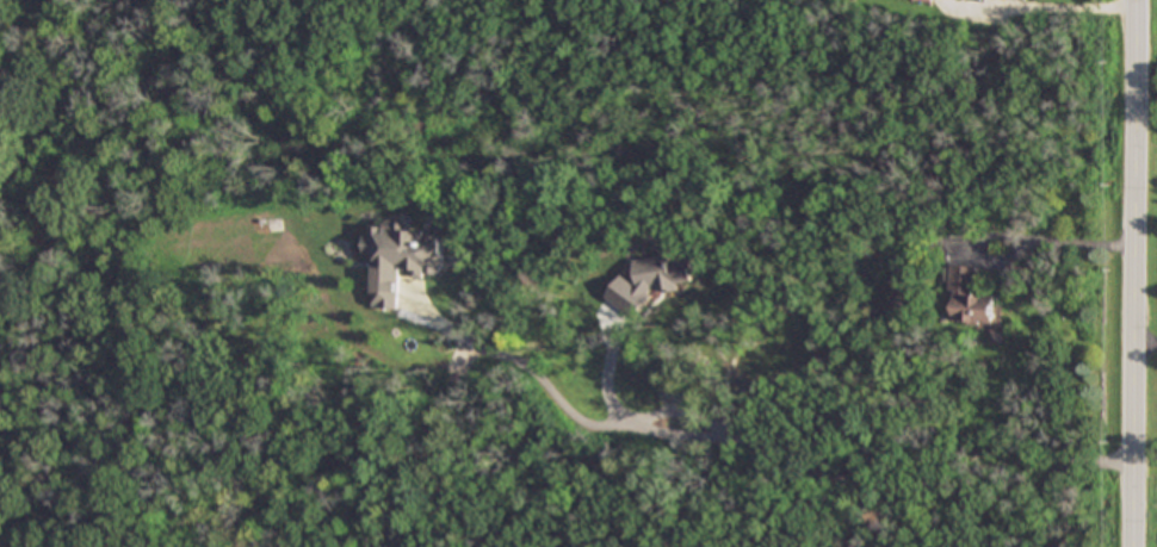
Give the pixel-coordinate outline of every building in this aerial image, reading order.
[(441,274),(443,232),(407,231),(407,217),(390,216),(389,228),(365,226),(364,253),(376,253),(375,307),(400,307),(401,274),(441,274)] [(635,259),(636,278),(613,279),(615,309),(650,306),(649,292),(679,290),(679,282),(693,281),(692,261),(672,262),(670,255),(635,259)] [(976,294),(976,266),(953,265),(952,323),(994,324),(994,294),(976,294)] [(910,276),(889,276),(889,310),(910,310),(910,276)]
